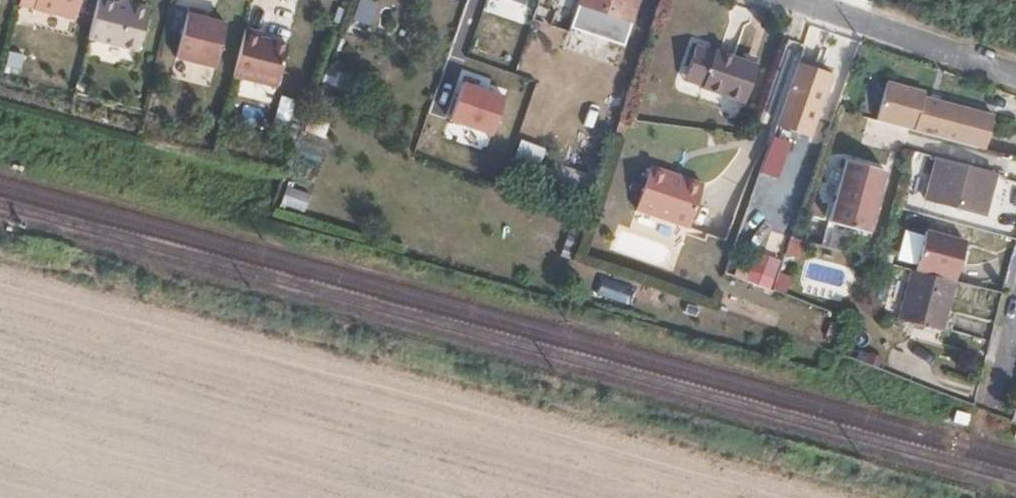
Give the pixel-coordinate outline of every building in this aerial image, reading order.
[(19,3),(75,18),(80,0),(19,0),(19,3)] [(88,36),(138,49),(149,7),(131,1),(130,5),(118,2),(112,0),(97,0),(88,36)] [(368,25),(377,2),(371,0),(358,0),(351,19),(368,25)] [(635,0),(534,0),(527,20),(564,34),(567,27),(619,45),(628,21),(635,0)] [(650,28),(658,5),(644,0),(635,0),(628,21),(650,28)] [(228,22),(213,18),(206,16),(207,10),(190,5),(176,55),(216,65),(228,22)] [(206,16),(213,18),(214,11),(207,10),(206,16)] [(263,29),(247,24),(234,72),(277,83),(289,41),(261,33),(263,29)] [(701,85),(742,99),(755,60),(700,41),(693,62),(706,68),(701,85)] [(9,50),(4,68),(19,72),(24,55),(9,50)] [(507,96),(466,82),(453,122),(493,136),(507,96)] [(881,84),(871,123),(981,151),(990,117),(918,99),(920,94),(881,84)] [(785,108),(781,107),(769,139),(787,146),(791,148),(805,105),(788,99),(785,108)] [(512,158),(536,167),(543,147),(519,139),(512,158)] [(787,146),(769,139),(766,151),(777,155),(776,158),(784,161),(787,146)] [(882,170),(843,159),(827,219),(866,231),(882,170)] [(953,208),(982,215),(991,176),(934,161),(923,201),(934,204),(930,218),(950,223),(953,208)] [(635,208),(687,226),(702,182),(650,164),(635,208)] [(281,200),(304,208),(310,193),(286,185),(281,200)] [(938,329),(951,280),(910,269),(898,316),(938,329)]
